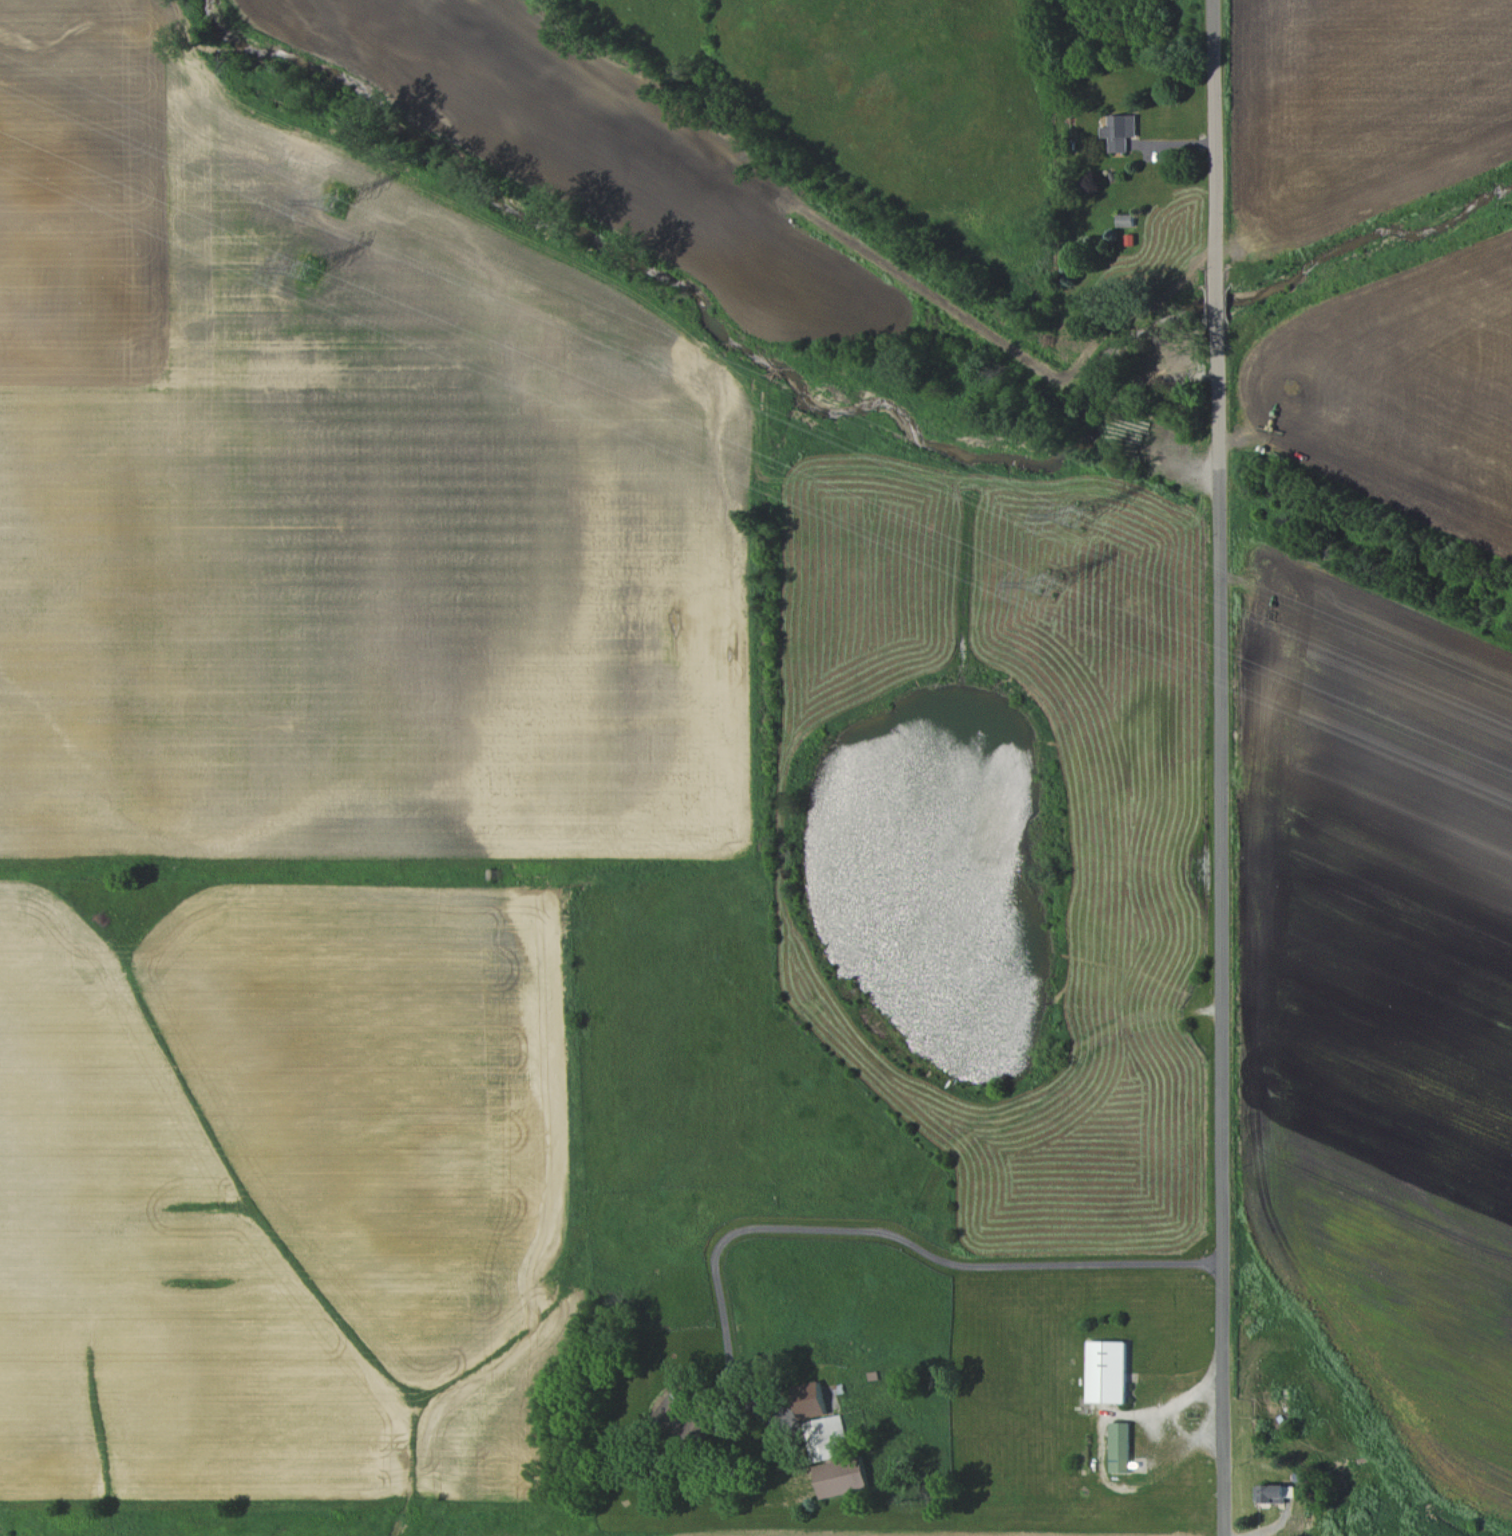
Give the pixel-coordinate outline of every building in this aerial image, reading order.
[(1137,136),(1136,113),(1109,114),(1109,125),(1101,125),(1101,136),(1109,136),(1110,151),(1128,151),(1128,136),(1137,136)] [(1132,213),(1116,213),(1117,225),(1133,225),(1132,213)] [(1089,1401),(1127,1402),(1128,1340),(1091,1339),(1089,1401)] [(794,1385),(802,1418),(828,1413),(821,1380),(794,1385)] [(698,1440),(709,1428),(687,1409),(692,1404),(674,1388),(655,1409),(690,1439),(693,1436),(698,1440)] [(806,1420),(813,1460),(841,1455),(839,1445),(848,1443),(843,1413),(806,1420)] [(1110,1471),(1130,1471),(1131,1421),(1111,1420),(1110,1471)] [(822,1496),(870,1486),(864,1455),(815,1465),(822,1496)] [(1286,1502),(1286,1483),(1262,1483),(1262,1501),(1286,1502)]
